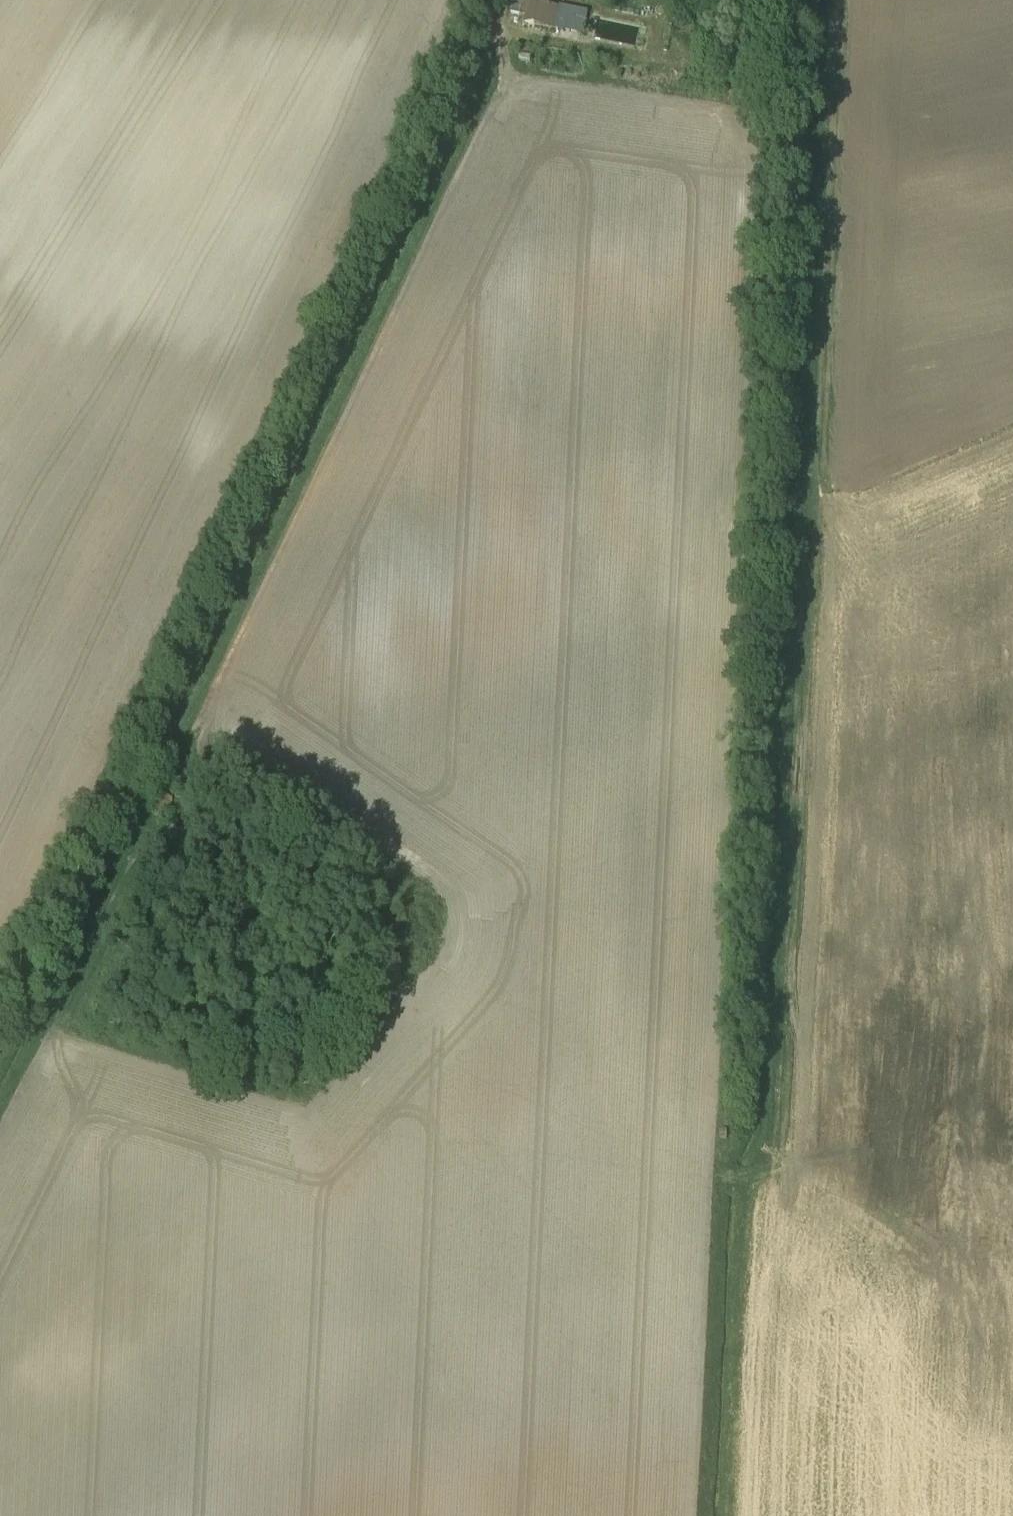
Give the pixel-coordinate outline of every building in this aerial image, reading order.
[(531,0),(515,0),(512,14),(528,17),(531,0)] [(528,17),(526,24),(557,30),(560,12),(550,10),(552,0),(531,0),(528,17)]
